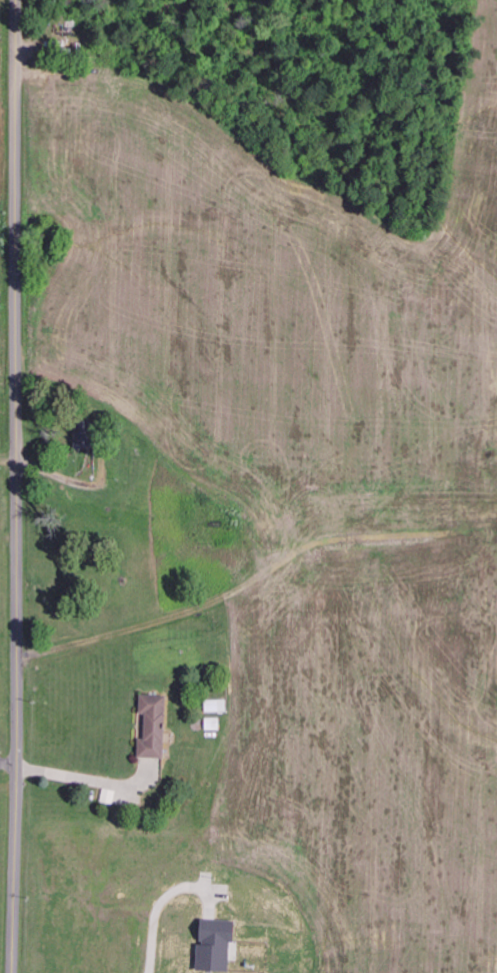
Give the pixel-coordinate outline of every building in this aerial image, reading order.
[(76,448),(95,449),(96,428),(77,427),(76,448)] [(141,738),(141,758),(167,758),(169,695),(143,695),(142,714),(148,714),(147,738),(141,738)] [(117,791),(105,789),(102,802),(114,804),(117,791)] [(199,970),(232,972),(233,941),(237,942),(238,922),(204,920),(203,945),(200,944),(199,970)]
